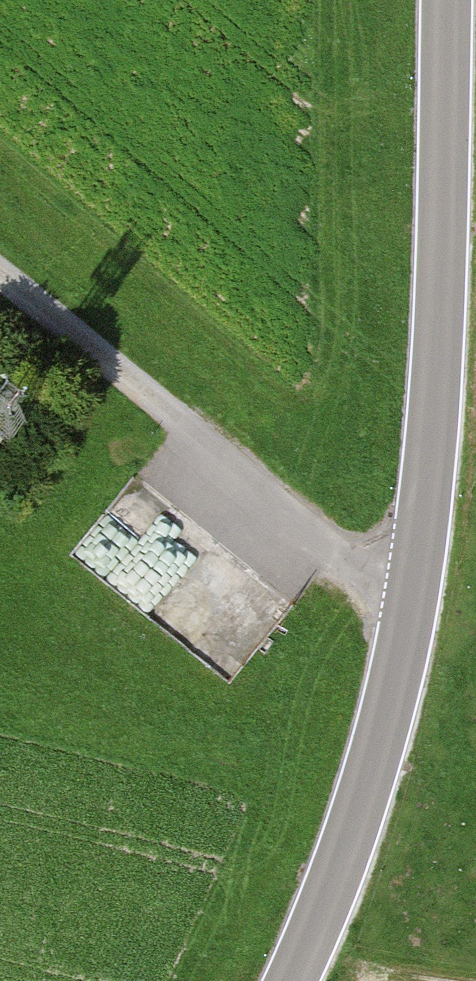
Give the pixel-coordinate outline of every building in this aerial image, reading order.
[(302,610),(132,471),(64,553),(233,692),(302,610)]
